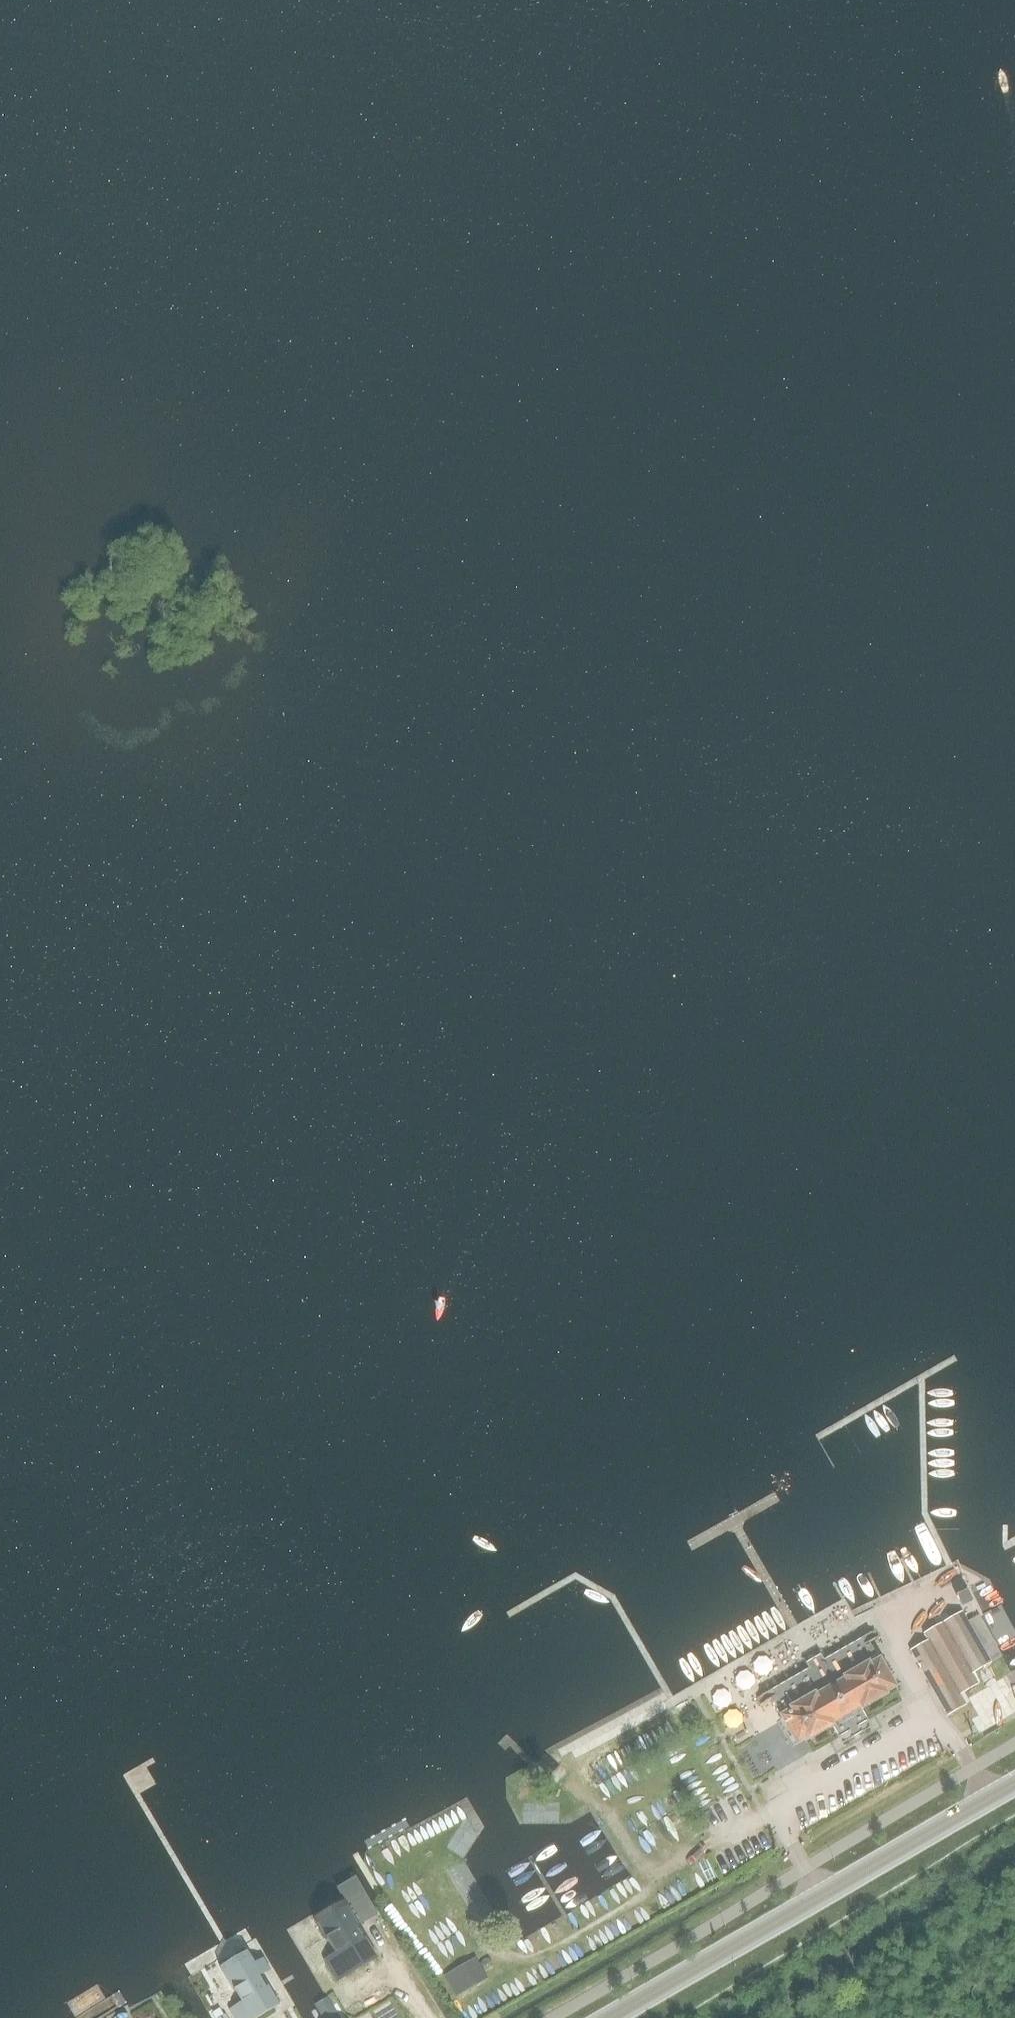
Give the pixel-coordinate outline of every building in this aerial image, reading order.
[(966,1592),(956,1597),(961,1607),(971,1602),(966,1592)] [(962,1612),(942,1623),(971,1673),(990,1662),(962,1612)] [(924,1633),(928,1640),(959,1694),(977,1684),(971,1673),(942,1623),(924,1633)] [(808,1668),(756,1698),(760,1704),(770,1699),(780,1716),(779,1716),(796,1744),(806,1738),(807,1740),(831,1726),(838,1737),(837,1737),(841,1743),(842,1743),(870,1727),(869,1727),(871,1726),(868,1720),(867,1720),(861,1709),(885,1695),(884,1694),(895,1688),(868,1643),(878,1637),(874,1630),(823,1660),(817,1650),(802,1658),(808,1668)] [(965,1704),(959,1694),(928,1640),(910,1651),(947,1715),(965,1704)] [(348,1910),(318,1928),(336,1957),(324,1964),(338,1987),(379,1962),(348,1910)] [(222,1973),(240,2003),(229,2010),(233,2017),(257,2017),(278,2005),(250,1957),(222,1973)] [(445,1975),(457,1997),(487,1981),(475,1959),(445,1975)]
